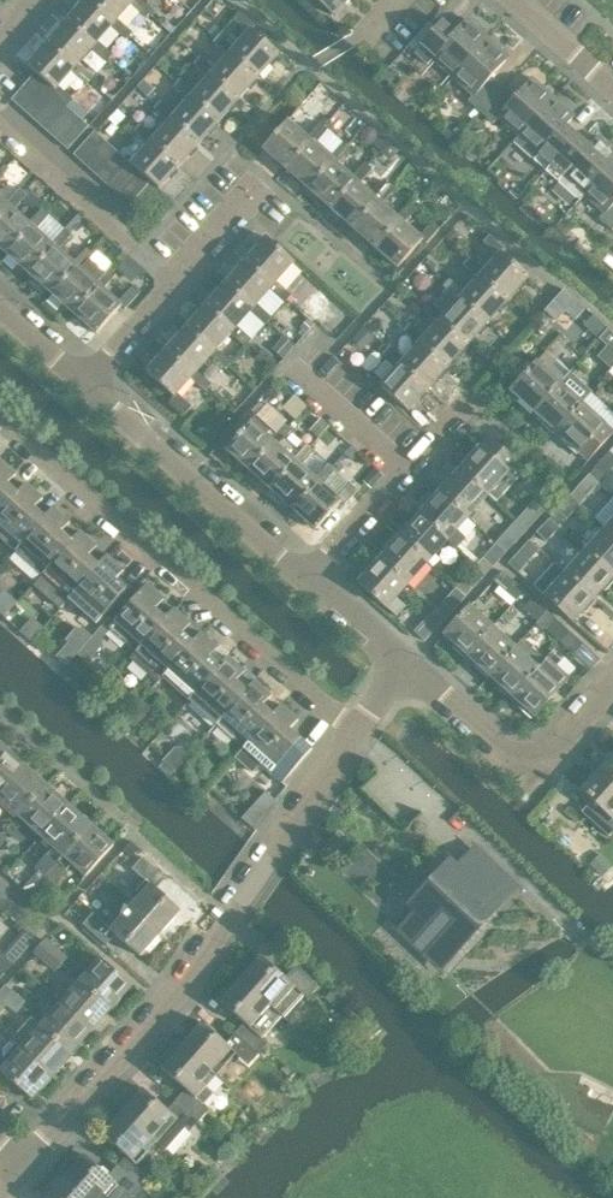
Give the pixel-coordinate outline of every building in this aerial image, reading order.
[(92,50),(106,63),(112,56),(98,43),(112,28),(115,24),(88,0),(86,0),(67,21),(95,46),(92,50)] [(112,28),(126,41),(133,34),(118,21),(131,5),(135,2),(133,0),(88,0),(115,24),(112,28)] [(131,5),(146,18),(152,11),(140,0),(133,0),(135,2),(131,5)] [(335,17),(350,0),(316,0),(335,17)] [(248,33),(234,49),(232,53),(259,77),(279,55),(251,31),(255,27),(239,13),(233,20),(248,33)] [(436,29),(414,54),(426,65),(431,60),(451,78),(487,38),(465,19),(453,32),(441,21),(435,28),(436,29)] [(75,70),(72,73),(87,85),(93,78),(79,66),(92,50),(95,46),(67,21),(47,44),(75,70)] [(228,56),(216,70),(212,75),(238,100),(259,77),(232,53),(234,49),(220,36),(213,43),(228,56)] [(487,38),(451,78),(472,96),(467,101),(480,113),(502,88),(490,77),(508,57),(487,38)] [(51,96),(67,108),(73,101),(59,88),(72,73),(75,70),(47,44),(27,67),(35,74),(55,92),(51,96)] [(209,79),(195,94),(192,97),(220,121),(238,100),(212,75),(216,70),(215,71),(200,58),(194,65),(209,79)] [(11,101),(56,141),(77,117),(67,108),(51,96),(55,92),(35,74),(11,101)] [(502,88),(480,113),(492,124),(497,118),(517,137),(552,97),(531,78),(513,97),(502,88)] [(189,101),(175,116),(172,120),(199,145),(220,121),(192,97),(195,94),(180,80),(174,87),(189,101)] [(552,97),(517,137),(512,142),(545,171),(578,135),(567,124),(574,116),(552,97)] [(168,123),(155,138),(152,142),(179,167),(199,145),(172,120),(175,116),(160,103),(154,110),(168,123)] [(77,117),(56,141),(68,151),(89,128),(77,117)] [(262,148),(286,169),(310,141),(314,144),(327,129),(320,123),(307,138),(287,120),(262,148)] [(131,165),(128,162),(107,186),(118,196),(139,172),(151,182),(159,189),(179,167),(152,142),(155,138),(140,125),(134,132),(149,145),(131,165)] [(73,156),(96,176),(117,153),(95,133),(73,156)] [(545,171),(558,183),(578,200),(612,162),(612,151),(596,136),(589,144),(578,135),(545,171)] [(310,141),(286,169),(308,189),(332,160),(336,164),(349,149),(342,143),(329,157),(314,144),(310,141)] [(117,153),(96,176),(107,186),(128,162),(117,153)] [(332,160),(308,189),(330,209),(354,181),(358,184),(372,169),(364,163),(351,177),(336,164),(332,160)] [(578,200),(579,201),(583,196),(603,213),(598,219),(611,230),(612,228),(612,162),(578,200)] [(139,172),(118,196),(130,206),(151,182),(139,172)] [(354,181),(330,209),(352,228),(377,200),(381,204),(394,189),(387,182),(373,197),(358,184),(354,181)] [(9,207),(13,211),(22,200),(26,196),(27,195),(26,194),(20,188),(19,190),(5,204),(0,199),(0,217),(9,207)] [(377,200),(352,228),(375,248),(399,220),(403,223),(416,209),(409,202),(396,217),(381,204),(377,200)] [(0,217),(0,249),(6,255),(31,227),(35,231),(48,216),(49,214),(46,211),(42,208),(41,209),(28,224),(13,211),(9,207),(0,217)] [(399,220),(375,248),(397,268),(421,240),(425,243),(438,228),(431,222),(418,237),(403,223),(399,220)] [(31,227),(6,255),(28,274),(53,247),(57,250),(70,236),(72,234),(69,232),(64,228),(63,229),(50,244),(35,231),(31,227)] [(497,256),(483,272),(480,275),(509,300),(529,277),(501,252),(504,249),(489,236),(483,244),(497,256)] [(273,286),(269,290),(284,303),(290,296),(276,283),(293,263),(265,238),(245,261),(273,286)] [(53,247),(28,274),(50,294),(76,266),(80,270),(90,258),(93,255),(94,254),(87,248),(85,249),(72,264),(57,250),(53,247)] [(76,266),(50,294),(73,314),(98,287),(102,290),(115,275),(116,274),(109,267),(108,269),(105,272),(90,258),(80,270),(76,266)] [(478,278),(463,294),(460,298),(488,322),(509,300),(480,275),(483,272),(469,259),(464,265),(478,278)] [(253,308),(249,312),(264,325),(270,318),(256,305),(269,290),(273,286),(245,261),(226,283),(253,308)] [(457,301),(444,316),(441,318),(469,343),(488,322),(460,298),(463,294),(449,281),(443,288),(457,301)] [(233,330),(229,335),(230,334),(244,348),(251,340),(236,327),(249,312),(253,308),(226,283),(205,305),(233,330)] [(98,287),(73,314),(95,334),(120,307),(124,310),(137,295),(139,294),(131,287),(130,289),(117,304),(102,290),(98,287)] [(438,322),(424,337),(422,340),(449,365),(469,343),(441,318),(444,316),(429,303),(423,309),(438,322)] [(213,353),(210,357),(225,370),(231,363),(216,350),(229,335),(233,330),(205,305),(186,327),(213,353)] [(593,314),(584,325),(585,326),(599,339),(608,328),(594,316),(593,314)] [(418,344),(404,359),(401,363),(429,388),(449,365),(422,340),(424,337),(410,325),(405,331),(418,344)] [(194,376),(190,379),(205,392),(211,385),(196,372),(210,357),(213,353),(186,327),(166,350),(194,376)] [(599,339),(606,345),(612,351),(612,332),(608,328),(599,339)] [(399,366),(380,386),(408,411),(429,388),(401,363),(404,359),(390,346),(384,353),(399,366)] [(177,394),(190,379),(194,376),(166,350),(146,373),(173,397),(170,401),(185,414),(191,407),(177,394)] [(536,363),(510,391),(521,401),(519,403),(532,414),(534,412),(570,372),(547,351),(536,364),(536,363)] [(570,372),(534,412),(543,420),(541,422),(554,434),(581,404),(592,391),(570,372)] [(554,434),(556,432),(566,441),(564,443),(576,455),(578,453),(588,462),(612,434),(612,432),(604,424),(581,404),(554,434)] [(237,436),(224,450),(247,470),(273,443),(277,446),(284,438),(290,432),(283,425),(275,434),(250,411),(232,431),(237,436)] [(460,470),(487,496),(496,503),(526,469),(490,437),(480,448),(477,445),(466,457),(469,460),(460,470)] [(273,443),(247,470),(270,490),(295,463),(299,466),(314,450),(306,443),(299,451),(284,438),(277,446),(273,443)] [(609,452),(597,466),(606,475),(612,467),(612,455),(609,452)] [(17,494),(7,485),(15,476),(0,462),(0,514),(17,494)] [(295,463),(270,490),(292,510),(317,482),(321,486),(334,471),(327,465),(314,480),(299,466),(295,463)] [(449,482),(439,493),(467,518),(487,496),(460,470),(457,467),(446,480),(449,482)] [(317,482),(292,510),(315,530),(340,503),(343,506),(357,491),(358,490),(356,488),(351,483),(336,470),(334,471),(321,486),(317,482)] [(600,483),(589,474),(576,489),(586,498),(600,483)] [(0,514),(0,538),(15,551),(45,518),(34,508),(42,499),(26,485),(17,494),(0,514)] [(448,540),(447,540),(457,548),(466,538),(457,530),(467,518),(439,493),(437,491),(426,503),(429,505),(420,515),(448,540)] [(579,505),(569,496),(556,511),(566,520),(579,505)] [(535,498),(515,521),(525,530),(546,508),(535,498)] [(45,518),(15,551),(42,575),(72,542),(62,533),(70,524),(53,508),(45,518)] [(400,537),(427,563),(447,540),(448,540),(420,515),(417,512),(406,525),(408,527),(400,537)] [(559,527),(549,519),(537,533),(547,542),(559,527)] [(513,544),(525,530),(515,521),(503,535),(513,544)] [(612,576),(612,534),(607,529),(586,552),(612,576)] [(72,542),(42,575),(69,600),(99,566),(88,556),(96,547),(80,533),(72,542)] [(380,560),(407,585),(427,563),(400,537),(397,535),(385,548),(388,550),(380,560)] [(516,555),(526,564),(539,550),(551,560),(556,555),(537,537),(532,543),(529,541),(516,555)] [(495,543),(482,558),(483,559),(493,567),(506,552),(496,544),(495,543)] [(597,602),(597,601),(594,599),(602,590),(605,592),(612,583),(612,576),(586,552),(566,574),(555,564),(597,602)] [(99,566),(69,600),(97,624),(126,590),(115,580),(123,571),(107,556),(99,566)] [(407,585),(380,560),(377,557),(366,570),(368,573),(359,583),(387,608),(407,585)] [(534,587),(573,622),(582,612),(585,615),(597,602),(555,564),(534,587)] [(476,565),(463,580),(473,589),(486,575),(477,566),(476,565)] [(493,581),(503,589),(516,601),(524,592),(502,571),(493,581)] [(146,586),(108,628),(135,652),(136,653),(166,619),(155,610),(163,601),(146,586)] [(466,597),(456,589),(443,603),(453,612),(466,597)] [(548,613),(533,599),(525,609),(539,622),(548,613)] [(465,658),(467,656),(492,628),(470,608),(445,636),(455,645),(453,648),(465,658)] [(136,653),(135,652),(129,658),(157,684),(163,677),(193,643),(182,634),(191,624),(174,610),(166,619),(136,653)] [(446,620),(435,610),(415,633),(426,643),(446,620)] [(546,630),(560,642),(570,632),(555,619),(546,630)] [(492,628),(467,656),(478,665),(475,668),(488,680),(491,677),(515,649),(492,628)] [(570,632),(560,642),(583,663),(590,669),(600,659),(593,653),(570,632)] [(163,677),(190,701),(220,667),(210,658),(218,649),(201,634),(193,643),(163,677)] [(515,649),(491,677),(501,686),(498,688),(510,699),(512,696),(537,668),(515,649)] [(228,657),(220,667),(190,701),(217,725),(247,690),(237,681),(245,672),(228,657)] [(537,668),(512,696),(522,705),(520,708),(533,720),(560,689),(570,678),(547,657),(537,668)] [(247,690),(217,725),(243,748),(235,757),(236,757),(274,715),(264,706),(272,696),(255,681),(247,690)] [(274,715),(236,757),(252,772),(260,763),(282,783),(312,749),(290,729),(298,720),(282,705),(274,715)] [(24,763),(2,743),(0,745),(0,791),(24,763)] [(612,776),(612,756),(603,767),(612,776)] [(0,791),(0,798),(18,815),(47,783),(24,763),(0,791)] [(603,767),(581,791),(592,800),(581,812),(609,837),(612,832),(612,776),(603,767)] [(47,783),(18,815),(41,835),(69,804),(47,783)] [(41,835),(54,847),(36,867),(40,871),(45,875),(92,824),(69,804),(41,835)] [(45,875),(40,871),(32,880),(42,890),(51,880),(55,884),(73,864),(86,876),(114,844),(92,824),(45,875)] [(424,909),(396,939),(434,972),(454,949),(460,955),(490,921),(481,913),(508,884),(473,854),(459,869),(455,865),(419,905),(424,909)] [(145,880),(126,902),(161,933),(181,910),(157,889),(167,878),(143,856),(132,868),(145,880)] [(23,889),(34,899),(42,890),(32,880),(23,889)] [(140,956),(161,933),(126,902),(106,924),(93,912),(83,924),(106,945),(116,934),(140,956)] [(2,954),(3,955),(12,964),(35,939),(24,929),(2,954)] [(46,940),(35,951),(46,961),(56,949),(46,940)] [(56,949),(46,961),(54,969),(65,958),(56,949)] [(2,975),(12,964),(3,955),(0,957),(0,977),(2,975)] [(260,955),(240,977),(274,1008),(282,1015),(284,1017),(304,995),(307,998),(318,987),(293,966),(284,976),(260,955)] [(79,981),(111,1009),(131,985),(100,957),(79,981)] [(240,977),(220,1001),(244,1022),(234,1033),(258,1054),(268,1043),(262,1037),(282,1015),(274,1008),(240,977)] [(60,1003),(91,1031),(111,1009),(79,981),(60,1003)] [(0,992),(0,1000),(6,1005),(16,994),(6,985),(0,992)] [(16,994),(6,1005),(16,1014),(26,1003),(16,994)] [(31,1018),(71,1054),(91,1031),(60,1003),(40,1026),(31,1017),(31,1018)] [(11,1040),(52,1077),(71,1054),(31,1018),(11,1040)] [(201,1022),(181,1045),(215,1076),(229,1088),(248,1066),(258,1054),(234,1033),(225,1043),(201,1022)] [(0,1071),(32,1099),(52,1077),(11,1040),(3,1049),(4,1058),(0,1062),(0,1071)] [(181,1045),(161,1068),(185,1089),(175,1100),(199,1121),(209,1110),(203,1105),(214,1093),(206,1086),(215,1076),(181,1045)] [(142,1088),(122,1111),(156,1142),(164,1148),(183,1127),(189,1132),(199,1121),(175,1100),(167,1110),(142,1088)] [(122,1111),(102,1134),(126,1155),(117,1166),(140,1187),(150,1176),(137,1164),(156,1142),(122,1111)] [(63,1178),(86,1197),(124,1197),(126,1195),(129,1197),(130,1197),(140,1187),(117,1166),(108,1176),(83,1155),(63,1178)] [(45,1197),(86,1197),(63,1178),(45,1197)]
